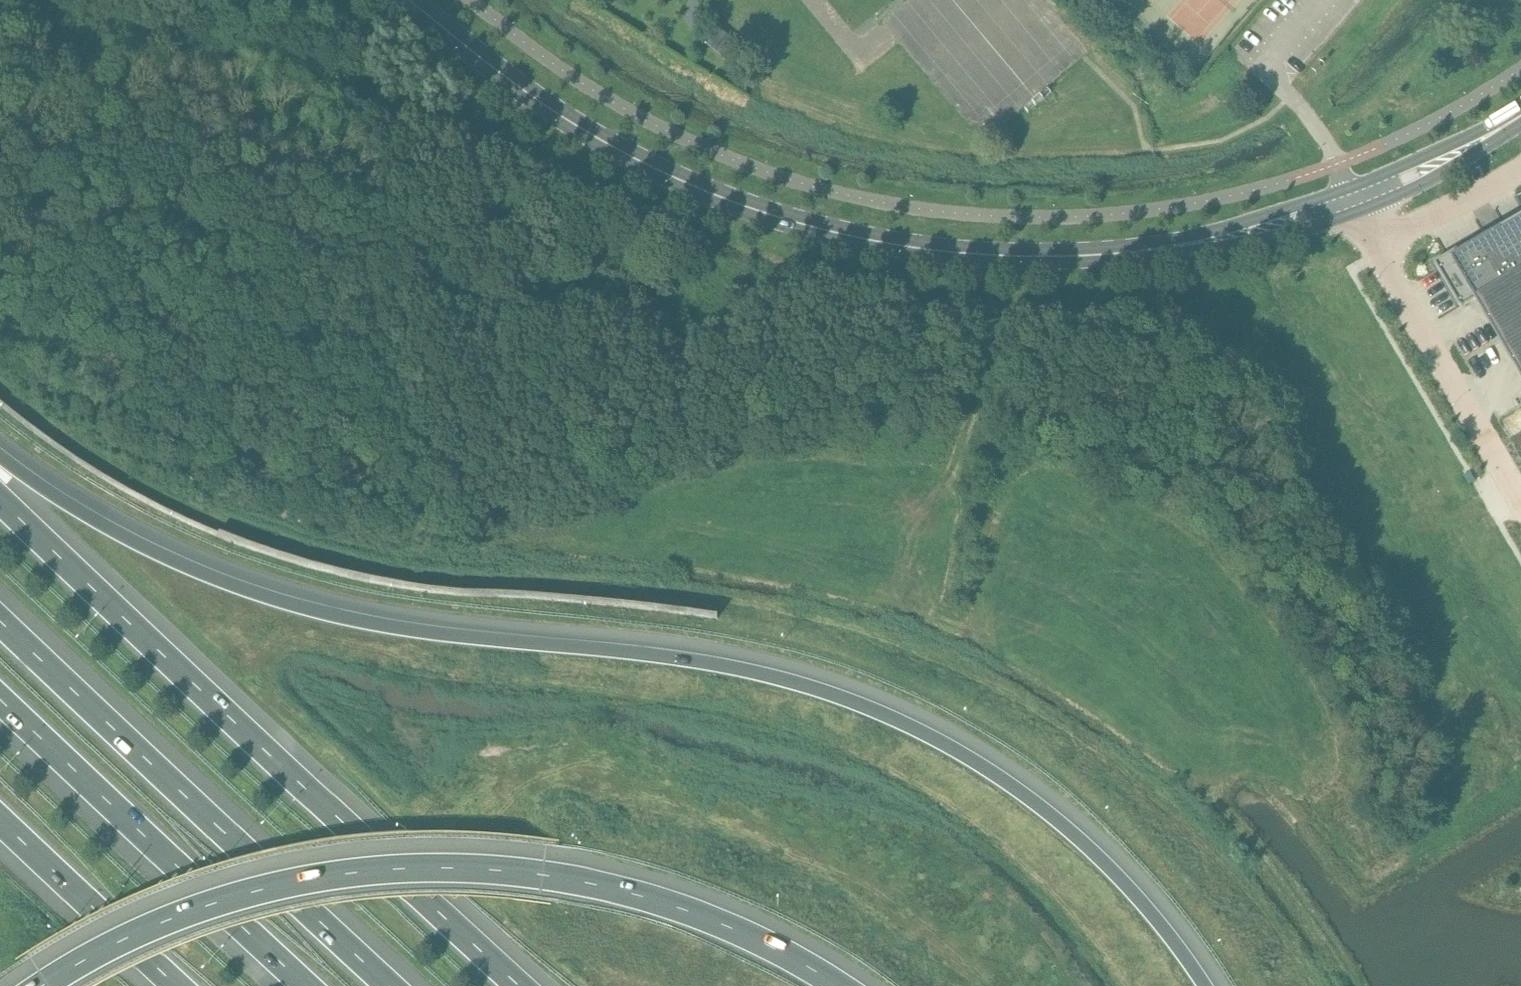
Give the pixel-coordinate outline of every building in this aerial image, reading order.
[(719,28),(706,43),(722,57),(735,41),(719,28)] [(1434,262),(1460,307),(1475,298),(1520,375),(1520,217),(1490,235),(1488,231),(1434,262)]
